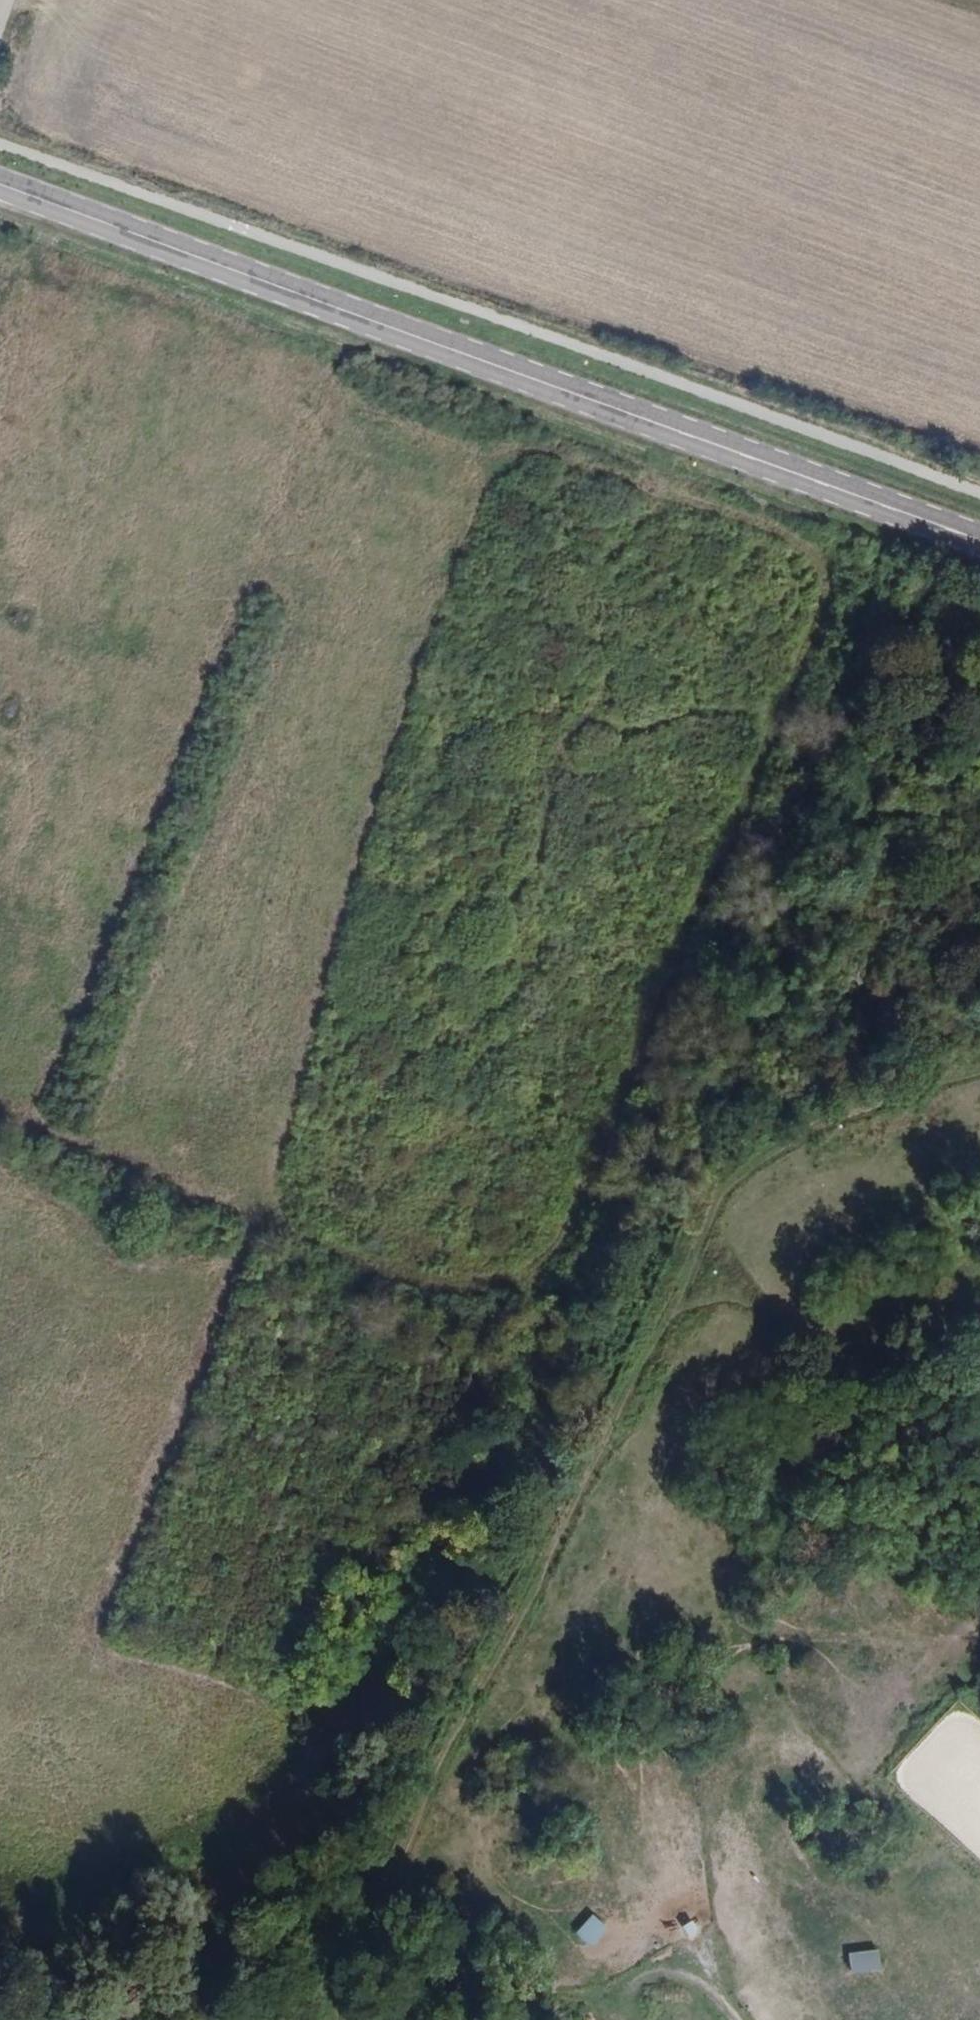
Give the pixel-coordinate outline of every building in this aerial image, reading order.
[(594,1915),(578,1934),(593,1947),(610,1928),(594,1915)] [(844,1954),(848,1974),(878,1969),(875,1949),(844,1954)]
